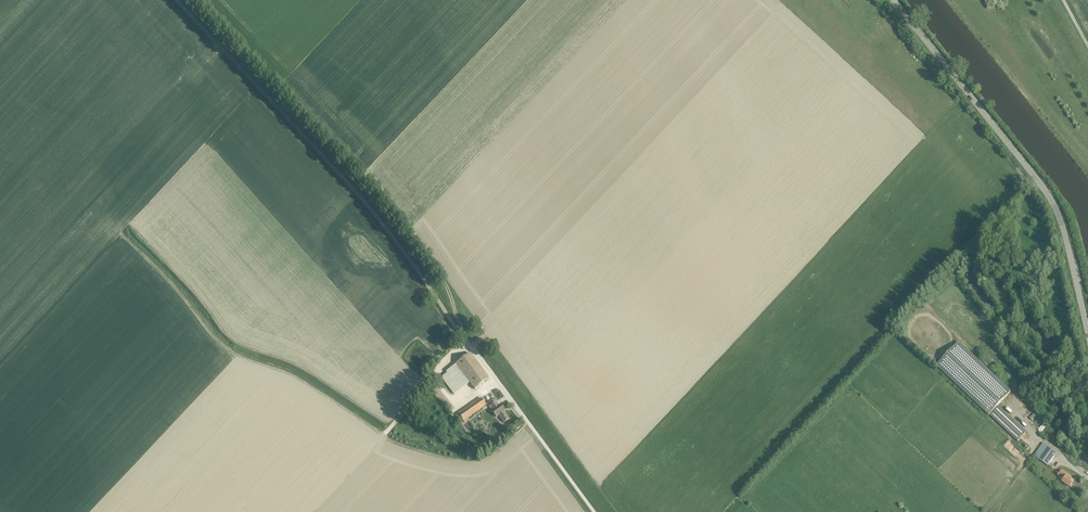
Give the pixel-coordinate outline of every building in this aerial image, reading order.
[(1018,441),(1025,433),(997,407),(1010,392),(958,343),(936,366),(989,415),(989,414),(1018,441)] [(447,373),(441,377),(454,394),(468,383),(469,382),(474,389),(475,389),(489,379),(470,354),(446,371),(447,373)] [(468,418),(486,405),(481,398),(456,416),(461,423),(463,421),(465,423),(469,420),(468,418)] [(509,419),(504,412),(505,411),(500,405),(499,406),(496,402),(490,405),(493,410),(491,411),(496,417),(498,415),(503,423),(509,419)] [(1034,456),(1038,459),(1047,466),(1057,453),(1043,443),(1034,456)] [(1074,481),(1069,478),(1070,477),(1061,470),(1059,474),(1062,476),(1060,479),(1062,481),(1062,482),(1069,487),(1074,481)]
